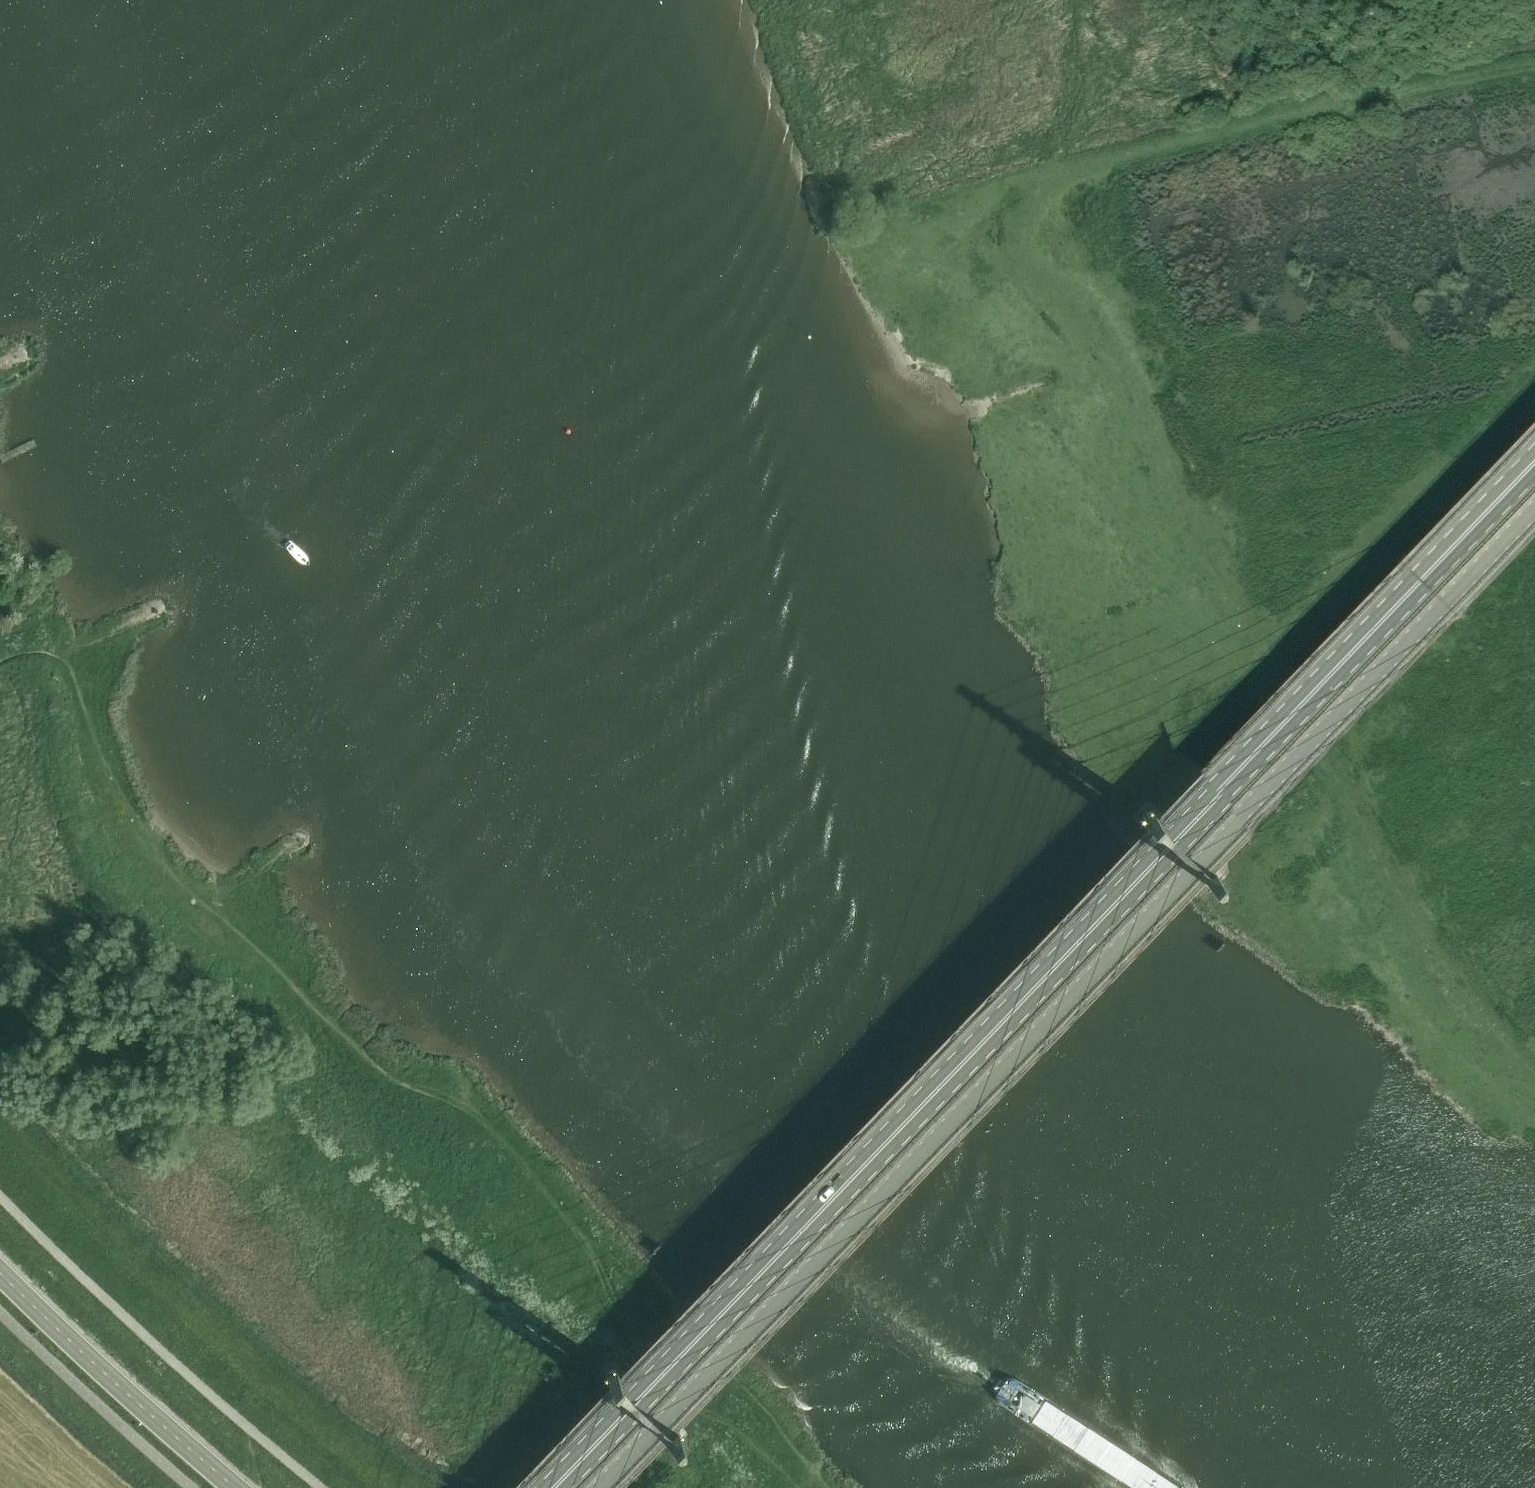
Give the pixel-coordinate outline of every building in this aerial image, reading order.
[(1231,871),(1220,860),(1190,892),(1203,903),(1231,871)] [(611,1379),(619,1370),(613,1364),(605,1373),(611,1379)] [(680,1433),(674,1428),(666,1436),(672,1442),(680,1433)]
